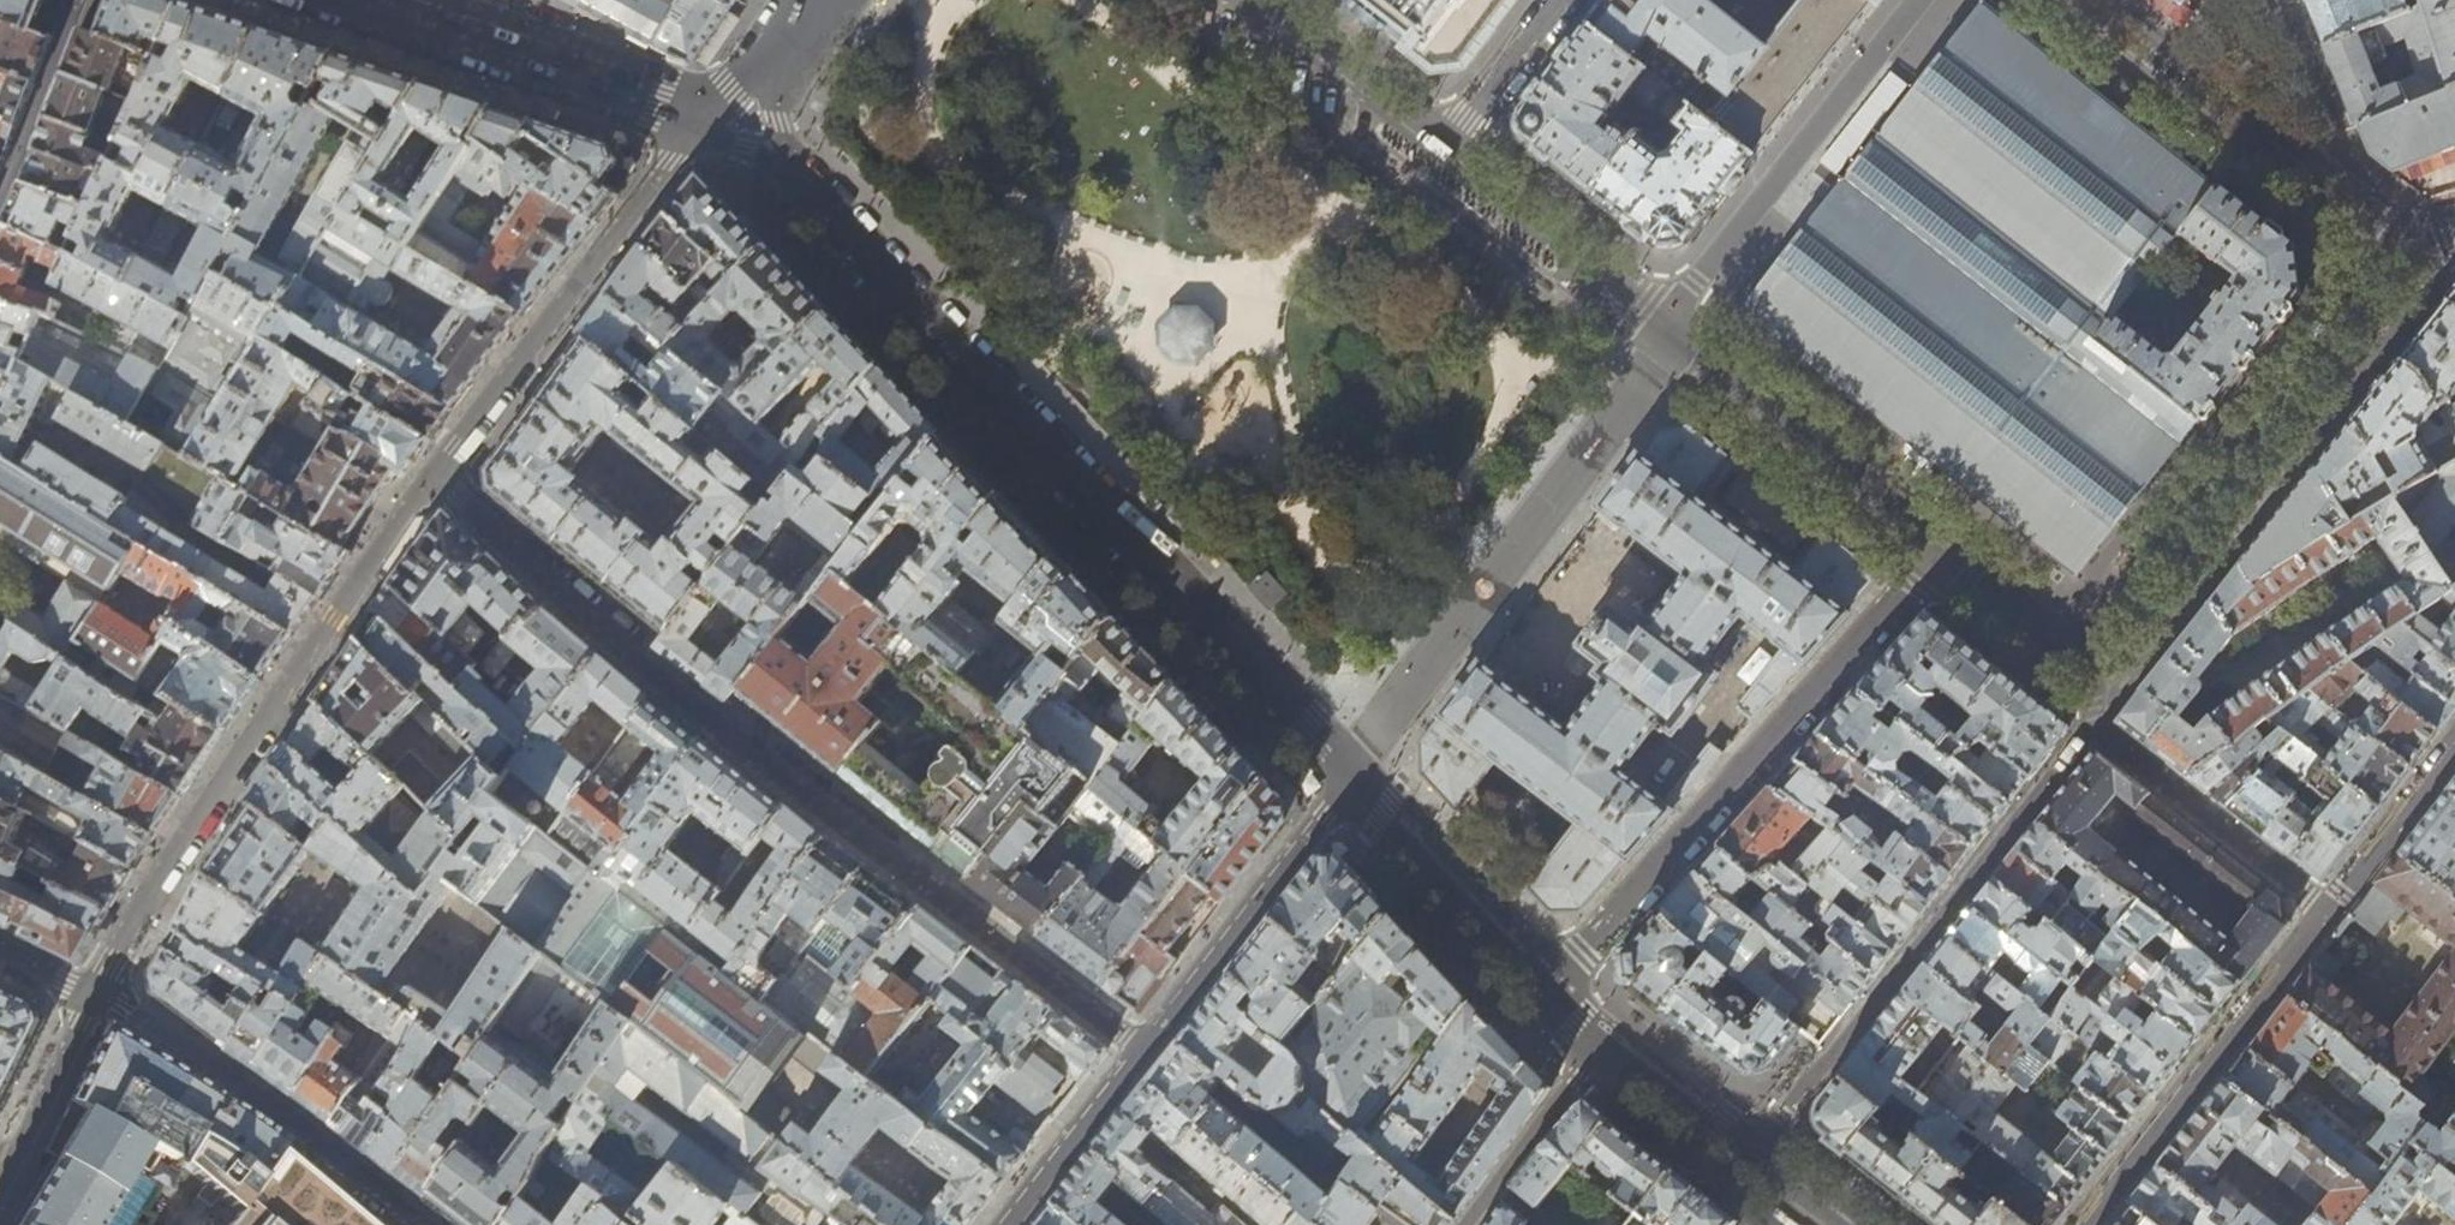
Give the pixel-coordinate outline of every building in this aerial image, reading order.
[(33,33),(47,0),(0,0),(0,20),(33,33)] [(97,38),(128,50),(137,53),(140,42),(145,39),(162,45),(183,2),(178,0),(112,0),(97,38)] [(653,39),(677,0),(579,0),(615,21),(653,39)] [(734,0),(677,0),(653,39),(666,48),(692,60),(697,52),(727,9),(731,4),(734,0)] [(1463,70),(1515,0),(1343,0),(1353,8),(1351,10),(1358,15),(1359,13),(1367,21),(1368,21),(1375,27),(1374,28),(1381,33),(1382,31),(1399,45),(1405,50),(1404,51),(1433,74),(1463,70)] [(1585,26),(1671,90),(1671,93),(1755,159),(1769,141),(1880,0),(1804,0),(1766,50),(1703,0),(1605,0),(1585,26)] [(2325,48),(2420,8),(2417,0),(2304,0),(2309,12),(2325,48)] [(2420,8),(2446,91),(2358,127),(2364,140),(2371,157),(2392,174),(2454,149),(2454,0),(2417,0),(2420,8)] [(245,23),(183,2),(162,45),(159,50),(154,59),(135,104),(114,146),(112,146),(102,175),(86,210),(75,235),(73,240),(66,254),(74,257),(81,245),(87,249),(81,261),(126,286),(141,258),(106,239),(133,191),(166,208),(199,147),(166,129),(192,81),(225,98),(242,69),(256,27),(245,23)] [(2009,25),(1985,7),(1983,3),(1980,4),(1981,8),(1962,31),(1961,30),(1959,33),(1960,34),(1942,57),(1941,57),(1939,59),(1940,60),(1921,84),(1920,83),(1918,85),(1919,86),(1901,110),(1899,109),(1898,111),(1899,112),(1880,135),(1879,135),(1877,137),(1878,138),(1873,145),(1872,145),(1870,147),(1871,148),(1862,159),(1852,171),(1851,170),(1849,173),(1850,174),(1844,181),(1843,180),(1841,183),(1842,184),(1824,207),(1822,207),(1821,209),(1822,210),(1803,233),(1802,233),(1800,235),(1801,236),(1783,259),(1782,258),(1780,261),(1781,262),(1763,285),(1762,284),(1760,287),(1761,288),(1742,311),(1737,312),(1738,315),(1742,314),(1766,333),(1765,334),(1767,336),(1768,335),(1791,352),(1790,354),(1793,356),(1794,355),(1817,373),(1816,374),(1818,376),(1819,375),(1842,393),(1842,394),(1844,396),(1845,395),(1868,413),(1867,414),(1870,416),(1871,415),(1893,434),(1893,435),(1895,436),(1896,436),(1919,454),(1918,455),(1921,457),(1922,456),(1945,474),(1944,475),(1947,477),(1948,476),(1971,495),(1970,496),(1972,498),(1973,497),(1996,515),(1996,516),(1998,517),(1999,517),(2022,535),(2021,536),(2024,538),(2025,537),(2048,555),(2047,556),(2050,558),(2051,557),(2074,575),(2073,577),(2076,580),(2079,576),(2077,575),(2096,551),(2097,552),(2099,550),(2098,549),(2117,525),(2118,526),(2120,524),(2118,523),(2137,500),(2138,501),(2140,498),(2139,497),(2157,474),(2158,475),(2161,472),(2159,471),(2178,448),(2179,449),(2182,446),(2180,445),(2186,438),(2187,439),(2189,437),(2187,436),(2198,424),(2096,345),(2114,323),(2179,238),(2217,191),(2215,190),(2216,189),(2214,187),(2213,188),(2190,170),(2190,168),(2188,167),(2187,168),(2164,149),(2165,148),(2162,146),(2162,147),(2138,129),(2139,128),(2137,126),(2136,127),(2112,109),(2113,107),(2111,106),(2110,107),(2087,88),(2088,87),(2086,85),(2085,86),(2062,68),(2063,67),(2061,65),(2060,66),(2036,47),(2037,46),(2034,44),(2034,46),(2011,27),(2012,26),(2009,24),(2009,25)] [(2325,48),(2324,48),(2339,85),(2356,128),(2358,127),(2446,91),(2420,8),(2325,48)] [(734,15),(727,9),(697,52),(705,58),(734,15)] [(33,33),(0,20),(0,70),(33,83),(47,49),(51,40),(33,33)] [(1541,158),(1590,197),(1638,135),(1641,131),(1634,127),(1629,134),(1617,126),(1611,133),(1606,129),(1594,133),(1612,109),(1617,109),(1629,94),(1654,113),(1671,93),(1671,90),(1585,26),(1532,97),(1518,116),(1521,143),(1541,158)] [(237,167),(199,147),(166,208),(141,258),(126,286),(181,317),(184,310),(179,307),(183,299),(194,304),(211,274),(333,53),(295,40),(256,27),(242,69),(225,98),(216,115),(232,124),(241,106),(264,119),(237,167)] [(70,51),(61,74),(109,93),(128,50),(97,38),(79,30),(70,51)] [(151,47),(147,57),(154,59),(159,50),(151,47)] [(280,308),(342,211),(421,82),(378,68),(333,53),(211,274),(276,314),(280,308)] [(33,83),(0,70),(0,121),(15,127),(24,105),(33,83)] [(26,162),(18,183),(86,210),(112,146),(92,138),(109,93),(61,74),(44,118),(26,162)] [(474,143),(494,107),(459,95),(421,82),(342,211),(407,249),(474,143)] [(1746,170),(1755,159),(1671,93),(1654,113),(1675,129),(1658,150),(1638,135),(1590,197),(1641,237),(1657,250),(1687,246),(1718,206),(1746,170)] [(616,196),(612,193),(601,185),(529,136),(533,120),(507,111),(494,107),(474,143),(553,198),(596,223),(598,220),(616,196)] [(612,193),(631,168),(620,138),(556,117),(553,127),(612,146),(618,164),(616,165),(601,185),(612,193)] [(538,121),(533,120),(529,136),(601,185),(616,165),(618,164),(612,146),(553,127),(544,123),(538,121)] [(15,127),(0,121),(0,166),(3,158),(11,140),(16,128),(15,127)] [(474,143),(407,249),(519,317),(550,279),(596,223),(553,198),(474,143)] [(671,209),(666,215),(732,279),(765,245),(734,212),(699,174),(671,209)] [(10,204),(1,226),(66,254),(73,240),(59,231),(63,223),(71,226),(69,232),(75,235),(86,210),(18,183),(10,204)] [(2218,190),(2217,191),(2179,238),(2235,281),(2220,300),(2217,298),(2211,306),(2214,308),(2172,362),(2164,362),(2114,323),(2096,345),(2198,424),(2233,381),(2266,339),(2267,340),(2280,324),(2279,322),(2299,296),(2293,249),(2255,219),(2218,190)] [(342,211),(280,308),(450,409),(489,357),(519,317),(407,249),(342,211)] [(664,219),(642,246),(704,307),(732,279),(666,215),(664,219)] [(1,226),(0,229),(0,301),(41,316),(157,371),(186,320),(181,317),(126,286),(81,261),(74,257),(66,254),(1,226)] [(667,347),(733,403),(824,309),(794,277),(765,245),(732,279),(704,307),(667,347)] [(667,347),(704,307),(642,246),(623,272),(605,295),(666,347),(667,347)] [(2178,285),(2162,273),(2143,298),(2160,310),(2178,285)] [(165,447),(250,497),(341,548),(378,496),(395,472),(390,469),(394,463),(353,436),(344,434),(308,409),(306,412),(302,408),(288,430),(273,420),(295,384),(317,397),(329,380),(284,353),(261,338),(276,314),(211,274),(194,304),(186,320),(157,371),(127,423),(165,447)] [(2446,304),(2454,309),(2454,292),(2446,304)] [(666,347),(605,295),(587,319),(576,335),(583,341),(770,497),(800,459),(771,435),(759,425),(733,403),(667,347),(666,347)] [(41,316),(0,301),(0,370),(13,375),(19,362),(127,423),(157,371),(41,316)] [(2400,363),(2418,377),(2454,440),(2454,309),(2446,304),(2423,333),(2400,363)] [(1164,363),(1186,364),(1190,359),(1191,360),(1192,361),(1192,362),(1193,362),(1194,363),(1195,364),(1196,365),(1205,355),(1204,354),(1203,353),(1202,353),(1202,352),(1201,351),(1200,351),(1199,350),(1203,346),(1204,323),(1188,306),(1164,306),(1147,322),(1148,346),(1164,363)] [(447,414),(450,409),(280,308),(276,314),(261,338),(284,353),(295,335),(307,342),(301,351),(331,369),(336,360),(363,376),(352,394),(372,407),(429,439),(447,414)] [(851,338),(824,309),(733,403),(759,425),(817,363),(836,382),(810,408),(810,412),(805,412),(782,436),(776,430),(771,435),(800,459),(817,437),(876,365),(865,354),(851,338)] [(487,473),(490,491),(527,521),(635,607),(666,632),(770,497),(583,341),(545,394),(512,439),(491,468),(487,473)] [(113,526),(127,504),(134,493),(97,470),(92,477),(42,446),(45,442),(44,437),(31,429),(36,419),(51,428),(53,427),(57,421),(147,472),(165,447),(127,423),(19,362),(13,375),(0,405),(0,457),(113,526)] [(2352,423),(2397,497),(2454,464),(2454,440),(2418,377),(2400,363),(2373,397),(2352,423)] [(911,402),(876,365),(817,437),(824,442),(821,459),(883,507),(940,434),(911,402)] [(13,375),(0,370),(0,405),(13,375)] [(410,466),(429,439),(372,407),(352,394),(329,380),(317,397),(308,409),(344,434),(353,436),(394,463),(390,469),(395,472),(402,477),(410,466)] [(2329,453),(2315,470),(2351,525),(2368,515),(2359,502),(2366,498),(2369,502),(2375,498),(2381,507),(2394,500),(2397,497),(2352,423),(2329,453)] [(1741,712),(1752,721),(1801,666),(1802,667),(1848,616),(1847,616),(1880,578),(1866,567),(1824,534),(1793,575),(1694,499),(1728,458),(1689,428),(1659,432),(1639,457),(1638,456),(1597,510),(1599,511),(1620,527),(1621,528),(1686,577),(1651,624),(1641,616),(1633,627),(1622,619),(1609,610),(1596,628),(1579,650),(1601,668),(1594,678),(1605,686),(1567,733),(1567,734),(1507,690),(1480,666),(1479,665),(1439,718),(1440,719),(1420,745),(1422,776),(1457,813),(1497,762),(1500,759),(1577,824),(1527,889),(1550,913),(1581,912),(1627,860),(1629,861),(1660,825),(1672,812),(1671,811),(1722,754),(1711,744),(1709,747),(1709,748),(1663,806),(1655,801),(1619,774),(1656,724),(1672,736),(1679,727),(1681,729),(1686,723),(1684,721),(1707,691),(1708,693),(1711,689),(1710,686),(1718,676),(1702,665),(1739,616),(1754,628),(1781,650),(1779,652),(1780,654),(1742,706),(1738,706),(1736,710),(1739,712),(1741,712)] [(831,573),(893,623),(997,496),(971,468),(940,434),(883,507),(831,573)] [(666,632),(655,648),(679,667),(728,700),(736,690),(809,600),(831,573),(883,507),(821,459),(824,442),(817,437),(800,459),(770,497),(666,632)] [(222,543),(223,544),(250,497),(165,447),(147,472),(142,480),(144,480),(145,479),(179,511),(190,525),(191,528),(220,545),(222,543)] [(121,571),(131,555),(114,544),(121,532),(113,526),(0,457),(0,522),(111,589),(121,571)] [(2397,497),(2394,500),(2453,592),(2454,595),(2454,567),(2435,551),(2454,525),(2454,464),(2397,497)] [(2252,584),(2351,525),(2315,470),(2278,516),(2240,565),(2252,584)] [(312,605),(317,598),(281,576),(268,595),(176,539),(179,534),(134,493),(127,504),(113,526),(121,532),(139,543),(290,635),(312,605)] [(1027,528),(997,496),(893,623),(958,676),(992,634),(950,600),(963,584),(958,580),(966,571),(1012,609),(1054,557),(1027,528)] [(349,552),(341,548),(250,497),(223,544),(281,576),(317,598),(323,588),(329,580),(349,552)] [(2222,587),(2149,680),(2114,724),(2194,785),(2206,794),(2280,731),(2269,721),(2311,692),(2350,664),(2375,646),(2403,627),(2453,592),(2394,500),(2381,507),(2368,515),(2351,525),(2252,584),(2240,565),(2222,587)] [(430,532),(391,585),(438,631),(417,652),(456,688),(474,666),(477,666),(467,657),(470,654),(470,652),(485,633),(465,613),(472,604),(507,636),(521,619),(520,617),(535,601),(491,558),(444,512),(430,532)] [(264,672),(290,635),(139,543),(131,555),(121,571),(164,598),(166,595),(179,603),(164,626),(159,623),(151,638),(102,605),(101,606),(101,608),(77,642),(136,681),(140,675),(148,664),(171,627),(259,679),(264,672)] [(1083,588),(1054,557),(1012,609),(992,634),(958,676),(1023,728),(1066,674),(1057,666),(1067,654),(1075,662),(1110,617),(1083,588)] [(736,690),(796,738),(852,784),(907,828),(968,877),(1028,804),(1057,828),(1058,827),(1069,813),(1088,789),(1092,784),(1023,728),(958,676),(893,623),(831,573),(809,600),(840,626),(810,666),(777,638),(736,690)] [(1285,597),(1266,575),(1249,590),(1269,612),(1285,597)] [(15,600),(3,619),(11,625),(66,660),(77,642),(101,608),(101,606),(102,605),(103,603),(70,584),(47,621),(15,600)] [(371,612),(373,613),(417,652),(438,631),(391,585),(389,584),(379,599),(371,612)] [(2403,627),(2454,667),(2454,617),(2442,635),(2431,626),(2442,611),(2446,608),(2454,615),(2454,595),(2453,592),(2403,627)] [(513,741),(524,751),(598,655),(568,629),(535,601),(520,617),(521,619),(507,636),(484,666),(477,666),(474,666),(456,688),(513,741)] [(371,616),(357,639),(445,721),(480,754),(492,766),(513,741),(456,688),(417,652),(373,613),(371,616)] [(2000,675),(1965,646),(1927,616),(1893,653),(1858,693),(1884,713),(1892,703),(1907,714),(1900,725),(1940,753),(2000,675)] [(1023,728),(1092,784),(1170,682),(1141,651),(1110,617),(1075,662),(1066,674),(1023,728)] [(11,625),(3,619),(2,618),(0,621),(0,694),(69,734),(84,709),(129,737),(136,726),(146,711),(66,660),(11,625)] [(237,710),(259,679),(171,627),(148,664),(155,670),(165,656),(163,654),(167,647),(184,657),(186,660),(187,663),(186,666),(166,692),(140,675),(136,681),(176,707),(220,733),(237,710)] [(2415,677),(2454,707),(2454,667),(2403,627),(2375,646),(2389,657),(2415,677)] [(333,670),(313,700),(370,755),(411,712),(433,733),(445,721),(357,639),(355,638),(333,670)] [(2454,711),(2454,707),(2415,677),(2407,687),(2382,666),(2389,657),(2375,646),(2350,664),(2438,733),(2441,729),(2454,711)] [(619,674),(598,655),(524,751),(503,777),(489,795),(489,798),(493,802),(499,801),(546,837),(651,698),(648,696),(647,697),(619,674)] [(2415,763),(2438,733),(2350,664),(2311,692),(2336,711),(2357,692),(2371,703),(2372,712),(2363,723),(2359,721),(2356,722),(2353,724),(2410,769),(2415,763)] [(2066,731),(2066,728),(2033,701),(2000,675),(1940,753),(1952,763),(1954,761),(1982,743),(2028,780),(2044,759),(2066,731)] [(1210,845),(1261,779),(1236,752),(1219,734),(1170,682),(1092,784),(1088,789),(1129,824),(1187,874),(1204,853),(1210,845)] [(2294,741),(2322,763),(2380,809),(2387,800),(2410,769),(2353,724),(2336,711),(2311,692),(2269,721),(2280,731),(2294,741)] [(1839,714),(1818,737),(1899,794),(1912,785),(1898,775),(1896,767),(1906,755),(1916,752),(1939,771),(1952,763),(1940,753),(1900,725),(1884,713),(1858,693),(1839,714)] [(178,795),(134,771),(69,734),(0,694),(0,752),(8,757),(43,776),(56,754),(68,760),(72,759),(76,757),(76,755),(101,769),(84,797),(151,833),(157,825),(178,795)] [(591,870),(602,879),(702,740),(672,715),(651,698),(546,837),(591,870)] [(382,766),(370,755),(313,700),(292,732),(270,764),(330,820),(418,901),(436,876),(461,841),(431,812),(424,820),(399,795),(406,788),(382,766)] [(182,789),(220,733),(176,707),(165,724),(146,711),(136,726),(129,737),(124,746),(143,757),(134,771),(178,795),(182,789)] [(2209,797),(2225,809),(2261,774),(2256,769),(2265,758),(2264,756),(2269,752),(2274,759),(2294,741),(2280,731),(2206,794),(2209,797)] [(1962,865),(1974,850),(1899,794),(1818,737),(1808,748),(1795,763),(1846,800),(1855,788),(1914,830),(1906,842),(1951,879),(1962,865)] [(714,902),(762,837),(785,807),(744,774),(702,740),(602,879),(591,870),(531,947),(540,954),(609,1006),(667,929),(684,942),(714,902)] [(2229,812),(2262,837),(2292,799),(2304,782),(2322,763),(2294,741),(2274,759),(2261,774),(2225,809),(2229,812)] [(2019,791),(2028,780),(1982,743),(1954,761),(2009,804),(2019,791)] [(1242,746),(1236,752),(1261,779),(1285,804),(1282,824),(1284,820),(1288,814),(1290,808),(1291,802),(1291,799),(1242,746)] [(392,755),(382,766),(406,788),(431,812),(461,841),(436,876),(531,947),(591,870),(546,837),(499,801),(493,802),(489,798),(489,795),(503,777),(492,766),(480,754),(451,786),(411,750),(399,762),(392,755)] [(8,757),(0,752),(0,775),(8,757)] [(2062,792),(2038,822),(2137,904),(2139,903),(2242,984),(2278,938),(2289,924),(2283,911),(2274,890),(2096,752),(2095,752),(2093,752),(2062,792)] [(151,833),(84,797),(43,776),(8,757),(0,775),(0,801),(26,814),(64,833),(75,839),(81,829),(80,827),(78,824),(23,794),(26,788),(84,817),(89,825),(80,842),(130,866),(133,861),(151,833)] [(1988,831),(2009,804),(1954,761),(1952,763),(1939,771),(1950,780),(1957,783),(1938,806),(1938,804),(1936,802),(1912,785),(1899,794),(1974,850),(1988,831)] [(1882,825),(1846,800),(1795,763),(1781,778),(1771,789),(1812,819),(1830,831),(1847,842),(1859,851),(1882,825)] [(2292,860),(2321,882),(2358,836),(2380,809),(2322,763),(2304,782),(2325,801),(2315,815),(2292,799),(2262,837),(2282,852),(2292,860)] [(245,802),(251,807),(308,849),(330,820),(270,764),(267,768),(245,802)] [(1285,804),(1261,779),(1210,845),(1216,849),(1218,847),(1224,852),(1215,862),(1204,853),(1187,874),(1186,877),(1218,906),(1237,881),(1282,824),(1285,804)] [(2446,795),(2454,802),(2454,784),(2446,795)] [(1069,813),(1110,846),(1129,824),(1088,789),(1069,813)] [(1744,819),(1718,849),(1754,880),(1755,881),(1781,866),(1773,859),(1773,857),(1779,856),(1812,819),(1771,789),(1744,819)] [(2399,855),(2454,896),(2454,802),(2446,795),(2423,825),(2399,855)] [(130,866),(80,842),(75,839),(64,833),(58,846),(75,855),(69,867),(36,848),(34,853),(27,850),(26,853),(11,846),(26,814),(0,801),(0,858),(105,907),(117,888),(130,866)] [(997,908),(1035,936),(1089,870),(1073,856),(1049,887),(1025,869),(1060,828),(1058,827),(1057,828),(1028,804),(968,877),(963,882),(997,908)] [(418,901),(330,820),(308,849),(251,807),(244,816),(204,874),(265,915),(272,921),(322,957),(379,994),(425,924),(433,929),(445,911),(491,943),(468,978),(466,977),(459,987),(466,992),(459,1002),(408,968),(397,985),(400,987),(390,1001),(407,1013),(421,1024),(455,1051),(465,1037),(479,1046),(489,1032),(495,1021),(540,954),(531,947),(436,876),(418,901)] [(822,838),(785,807),(762,837),(781,852),(765,873),(764,873),(749,892),(750,893),(732,916),(714,902),(684,942),(762,1000),(778,978),(780,980),(783,977),(865,866),(843,849),(826,836),(824,836),(822,838)] [(2027,836),(2016,851),(2054,882),(2067,865),(2085,879),(2072,897),(2095,916),(2103,906),(2112,913),(2104,923),(2116,932),(2137,904),(2038,822),(2027,836)] [(1067,961),(1101,987),(1141,936),(1186,877),(1187,874),(1129,824),(1110,846),(1102,855),(1112,862),(1119,855),(1137,869),(1147,863),(1155,866),(1148,875),(1144,873),(1118,908),(1093,889),(1102,879),(1090,869),(1089,870),(1035,936),(1067,961)] [(1940,893),(1951,879),(1906,842),(1882,825),(1859,851),(1873,863),(1891,877),(1929,907),(1940,893)] [(1793,872),(1812,887),(1847,842),(1830,831),(1793,872)] [(1901,943),(1929,907),(1891,877),(1882,889),(1863,875),(1873,863),(1859,851),(1847,842),(1812,887),(1813,889),(1826,899),(1834,905),(1847,889),(1868,906),(1856,922),(1893,953),(1901,943)] [(1708,859),(1695,874),(1729,905),(1737,911),(1741,906),(1736,901),(1754,880),(1718,849),(1708,859)] [(2072,897),(2054,882),(2016,851),(2005,865),(1994,879),(2094,961),(2116,932),(2104,923),(2095,916),(2072,897)] [(2399,855),(2351,917),(2375,936),(2388,919),(2394,924),(2405,910),(2454,950),(2454,896),(2399,855)] [(105,907),(0,858),(0,893),(24,903),(90,935),(92,931),(105,907)] [(1345,859),(1340,864),(1359,886),(1373,900),(1378,895),(1345,859)] [(1340,864),(1336,860),(1317,861),(1293,891),(1270,921),(1336,975),(1387,915),(1373,900),(1359,886),(1340,864)] [(892,886),(865,866),(783,977),(790,982),(809,957),(852,991),(919,907),(892,886)] [(181,918),(175,930),(202,949),(204,947),(268,989),(292,1004),(322,957),(272,921),(271,923),(272,924),(249,956),(239,949),(262,917),(263,918),(265,915),(204,874),(181,918)] [(1839,1021),(1853,1003),(1752,922),(1737,911),(1729,905),(1695,874),(1676,895),(1660,913),(1672,929),(1695,946),(1699,950),(1710,958),(1787,1019),(1809,992),(1839,1015),(1838,1018),(1839,1018),(1838,1019),(1839,1021)] [(1180,956),(1218,906),(1186,877),(1141,936),(1166,954),(1168,953),(1176,960),(1180,956)] [(2088,969),(2094,961),(1994,879),(1982,894),(1971,907),(2073,990),(2079,981),(2071,975),(2080,963),(2088,969)] [(7,933),(24,903),(0,893),(0,930),(2,930),(7,933)] [(1863,991),(1874,975),(1838,947),(1838,945),(1818,930),(1814,935),(1813,938),(1813,941),(1829,954),(1823,961),(1800,941),(1812,926),(1774,896),(1752,922),(1853,1003),(1858,997),(1859,998),(1863,991)] [(1881,967),(1893,953),(1856,922),(1834,905),(1826,899),(1819,907),(1818,910),(1818,914),(1821,918),(1818,921),(1822,924),(1818,930),(1838,945),(1838,947),(1874,975),(1881,967)] [(76,965),(90,935),(24,903),(7,933),(16,937),(73,963),(73,964),(76,965)] [(2238,988),(2242,984),(2139,903),(2137,904),(2116,932),(2139,950),(2163,969),(2219,1013),(2238,988)] [(762,1000),(866,1078),(971,946),(947,928),(919,907),(852,991),(809,957),(790,982),(783,977),(780,980),(778,978),(762,1000)] [(1960,922),(1949,936),(2051,1018),(2073,990),(1971,907),(1960,922)] [(1645,998),(1663,1012),(1710,958),(1699,950),(1696,957),(1699,961),(1692,969),(1690,967),(1690,965),(1691,961),(1689,959),(1686,957),(1695,946),(1672,929),(1660,913),(1647,927),(1630,946),(1624,953),(1627,984),(1645,998)] [(1429,961),(1387,915),(1336,975),(1310,1007),(1278,1045),(1291,1055),(1301,1071),(1301,1090),(1356,1137),(1367,1125),(1440,1038),(1468,1003),(1429,961)] [(1249,949),(1229,975),(1255,996),(1272,976),(1310,1007),(1336,975),(1270,921),(1249,949)] [(1003,1181),(866,1078),(762,1000),(684,942),(667,929),(609,1006),(632,1023),(889,1224),(890,1224),(893,1222),(897,1224),(970,1224),(1003,1181)] [(173,934),(165,950),(210,980),(219,986),(254,1010),(268,989),(204,947),(202,949),(175,930),(173,934)] [(2201,1036),(2219,1013),(2163,969),(2149,986),(2126,967),(2139,950),(2116,932),(2094,961),(2144,1000),(2159,1011),(2197,1042),(2201,1036)] [(1131,1009),(1137,1013),(1176,960),(1168,953),(1166,954),(1141,936),(1101,987),(1115,996),(1131,1009)] [(1936,953),(1926,965),(1969,1000),(1975,992),(1985,991),(2010,1012),(2022,1009),(2007,1029),(2029,1047),(2029,1046),(2051,1018),(1949,936),(1936,953)] [(1070,1021),(971,946),(866,1078),(1003,1181),(1038,1138),(1029,1131),(1025,1136),(1016,1129),(1007,1141),(970,1113),(994,1082),(1035,1114),(1046,1106),(1055,1096),(1052,1092),(1063,1076),(1033,1053),(1031,1056),(1021,1048),(1036,1029),(1069,1054),(1067,1057),(1074,1077),(1071,1081),(1078,1087),(1106,1049),(1070,1021)] [(156,992),(230,1048),(254,1010),(219,986),(212,995),(203,988),(210,980),(165,950),(162,955),(152,975),(156,992)] [(2329,984),(2342,967),(2324,952),(2289,997),(2437,1115),(2453,1096),(2454,1096),(2454,1061),(2442,1050),(2454,1033),(2454,955),(2392,1035),(2329,984)] [(487,1106),(426,1198),(455,1219),(464,1224),(500,1224),(543,1155),(587,1089),(632,1023),(609,1006),(540,954),(495,1021),(520,1038),(512,1050),(489,1032),(479,1046),(469,1061),(463,1070),(478,1082),(470,1094),(487,1106)] [(318,1021),(335,1032),(293,1099),(297,1101),(332,1126),(407,1013),(390,1001),(379,994),(322,957),(292,1004),(310,1016),(318,1021)] [(1782,1052),(1798,1031),(1787,1019),(1710,958),(1663,1012),(1686,1029),(1684,1031),(1688,1035),(1691,1031),(1705,1042),(1710,1046),(1707,1050),(1712,1053),(1714,1050),(1740,1071),(1769,1068),(1782,1052)] [(2178,1066),(2197,1042),(2159,1011),(2145,1028),(2130,1016),(2144,1000),(2094,961),(2088,969),(2079,981),(2073,990),(2175,1069),(2178,1066)] [(1915,980),(1905,993),(1961,1038),(2006,1074),(2029,1047),(2007,1029),(1969,1000),(1926,965),(1915,980)] [(1272,976),(1255,996),(1229,975),(1202,1009),(1176,1041),(1220,1078),(1253,1104),(1269,1111),(1289,1105),(1301,1090),(1301,1071),(1291,1055),(1278,1045),(1310,1007),(1272,976)] [(27,1051),(41,1022),(35,1005),(0,989),(0,1105),(27,1051)] [(250,1068),(253,1070),(292,1004),(268,989),(254,1010),(230,1048),(227,1054),(250,1068)] [(2173,1073),(2175,1069),(2073,990),(2051,1018),(2076,1039),(2093,1051),(2154,1097),(2173,1073)] [(1884,1019),(1861,1049),(1918,1094),(1961,1038),(1905,993),(1884,1019)] [(1475,997),(1468,1003),(1487,1023),(1500,1037),(1507,1031),(1475,997)] [(2437,1115),(2289,997),(2265,1028),(2234,1067),(2225,1079),(2375,1196),(2414,1147),(2437,1115)] [(1549,1089),(1526,1065),(1500,1037),(1487,1023),(1468,1003),(1440,1038),(1441,1039),(1375,1132),(1367,1125),(1356,1137),(1455,1222),(1503,1154),(1549,1089)] [(273,1084),(293,1099),(335,1032),(318,1021),(315,1025),(317,1027),(308,1039),(297,1033),(301,1027),(303,1028),(310,1016),(292,1004),(253,1070),(273,1084)] [(336,1129),(370,1156),(393,1119),(369,1101),(421,1024),(407,1013),(332,1126),(336,1129)] [(2051,1018),(2029,1046),(2051,1064),(2055,1066),(2076,1039),(2051,1018)] [(632,1023),(587,1089),(617,1110),(611,1119),(672,1164),(756,1224),(889,1224),(632,1023)] [(373,1159),(394,1175),(455,1083),(463,1070),(469,1061),(455,1051),(421,1024),(369,1101),(393,1119),(370,1156),(373,1159)] [(105,1027),(45,1153),(51,1156),(57,1160),(107,1074),(189,1123),(202,1131),(198,1138),(262,1178),(279,1155),(284,1148),(289,1142),(240,1108),(108,1027),(105,1027)] [(1820,1046),(1825,1039),(1814,1031),(1809,1038),(1820,1046)] [(2096,1171),(2131,1127),(2080,1088),(2058,1117),(2076,1131),(2052,1163),(1994,1115),(2017,1085),(2028,1093),(2051,1064),(2029,1046),(2029,1047),(2006,1074),(1961,1038),(1918,1094),(1980,1145),(2066,1210),(2096,1171)] [(1170,1049),(1162,1060),(1206,1097),(1220,1078),(1176,1041),(1170,1049)] [(1849,1063),(1838,1077),(1882,1112),(1894,1096),(1923,1119),(1911,1135),(1938,1158),(1957,1173),(1959,1172),(1980,1145),(1918,1094),(1861,1049),(1849,1063)] [(2134,1122),(2154,1097),(2093,1051),(2089,1057),(2093,1062),(2076,1083),(2080,1088),(2131,1127),(2134,1122)] [(1141,1087),(1121,1112),(1150,1135),(1173,1154),(1176,1151),(1197,1125),(1229,1153),(1247,1129),(1206,1097),(1162,1060),(1141,1087)] [(149,1142),(170,1158),(189,1123),(107,1074),(57,1160),(47,1175),(18,1224),(99,1224),(149,1142)] [(1847,1154),(1904,1200),(1938,1158),(1911,1135),(1882,1112),(1838,1077),(1824,1095),(1817,1104),(1822,1135),(1847,1154)] [(2375,1196),(2225,1079),(2190,1124),(2158,1165),(2236,1224),(2276,1224),(2221,1181),(2213,1191),(2204,1184),(2236,1144),(2321,1211),(2309,1224),(2352,1224),(2375,1196)] [(424,1197),(426,1198),(487,1106),(470,1094),(455,1083),(394,1175),(400,1180),(423,1198),(424,1197)] [(672,1164),(640,1203),(635,1198),(640,1192),(586,1154),(611,1119),(617,1110),(587,1089),(543,1155),(605,1197),(602,1203),(624,1223),(630,1215),(642,1224),(715,1224),(725,1211),(732,1216),(725,1224),(756,1224),(672,1164)] [(1455,1222),(1356,1137),(1301,1090),(1289,1105),(1269,1111),(1328,1162),(1340,1148),(1351,1157),(1357,1157),(1328,1199),(1313,1187),(1315,1184),(1249,1128),(1247,1129),(1229,1153),(1312,1224),(1370,1224),(1379,1212),(1396,1224),(1453,1224),(1455,1222)] [(2453,1096),(2437,1115),(2414,1147),(2454,1180),(2454,1096),(2453,1096)] [(1513,1190),(1536,1209),(1560,1182),(1575,1164),(1588,1149),(1587,1148),(1608,1120),(1597,1111),(1582,1099),(1546,1144),(1511,1187),(1513,1190)] [(1092,1150),(1120,1174),(1127,1167),(1196,1224),(1240,1224),(1220,1207),(1212,1216),(1151,1165),(1150,1166),(1135,1155),(1150,1135),(1121,1112),(1107,1131),(1092,1150)] [(1638,1142),(1608,1120),(1587,1148),(1588,1149),(1575,1164),(1636,1214),(1672,1169),(1663,1161),(1643,1147),(1638,1142)] [(303,1176),(279,1155),(262,1178),(198,1138),(202,1131),(189,1123),(170,1158),(236,1211),(224,1224),(362,1224),(303,1176)] [(1229,1153),(1197,1125),(1176,1151),(1264,1224),(1312,1224),(1229,1153)] [(1648,1140),(1643,1147),(1663,1161),(1667,1155),(1648,1140)] [(2066,1210),(1980,1145),(1959,1172),(2028,1224),(2054,1224),(2064,1212),(2066,1210)] [(2352,1224),(2395,1224),(2420,1193),(2454,1222),(2454,1180),(2414,1147),(2375,1196),(2352,1224)] [(1120,1174),(1092,1150),(1070,1178),(1051,1202),(1078,1224),(1123,1224),(1099,1204),(1116,1182),(1167,1224),(1196,1224),(1127,1167),(1120,1174)] [(500,1224),(554,1224),(546,1219),(555,1209),(566,1218),(561,1224),(587,1224),(602,1203),(605,1197),(543,1155),(500,1224)] [(1959,1172),(1957,1173),(1938,1158),(1904,1200),(1937,1224),(2028,1224),(1959,1172)] [(2134,1206),(2157,1224),(2181,1224),(2179,1223),(2185,1216),(2196,1224),(2236,1224),(2158,1165),(2143,1184),(2130,1202),(2134,1206)] [(1651,1224),(1732,1224),(1737,1220),(1702,1192),(1672,1169),(1636,1214),(1651,1224)] [(1051,1202),(1040,1216),(1033,1224),(1078,1224),(1051,1202)] [(624,1223),(602,1203),(587,1224),(623,1224),(624,1223)] [(1528,1222),(1504,1204),(1488,1224),(1526,1224),(1528,1222)] [(2134,1206),(2120,1224),(2157,1224),(2134,1206)] [(630,1215),(624,1223),(623,1224),(642,1224),(630,1215)]
